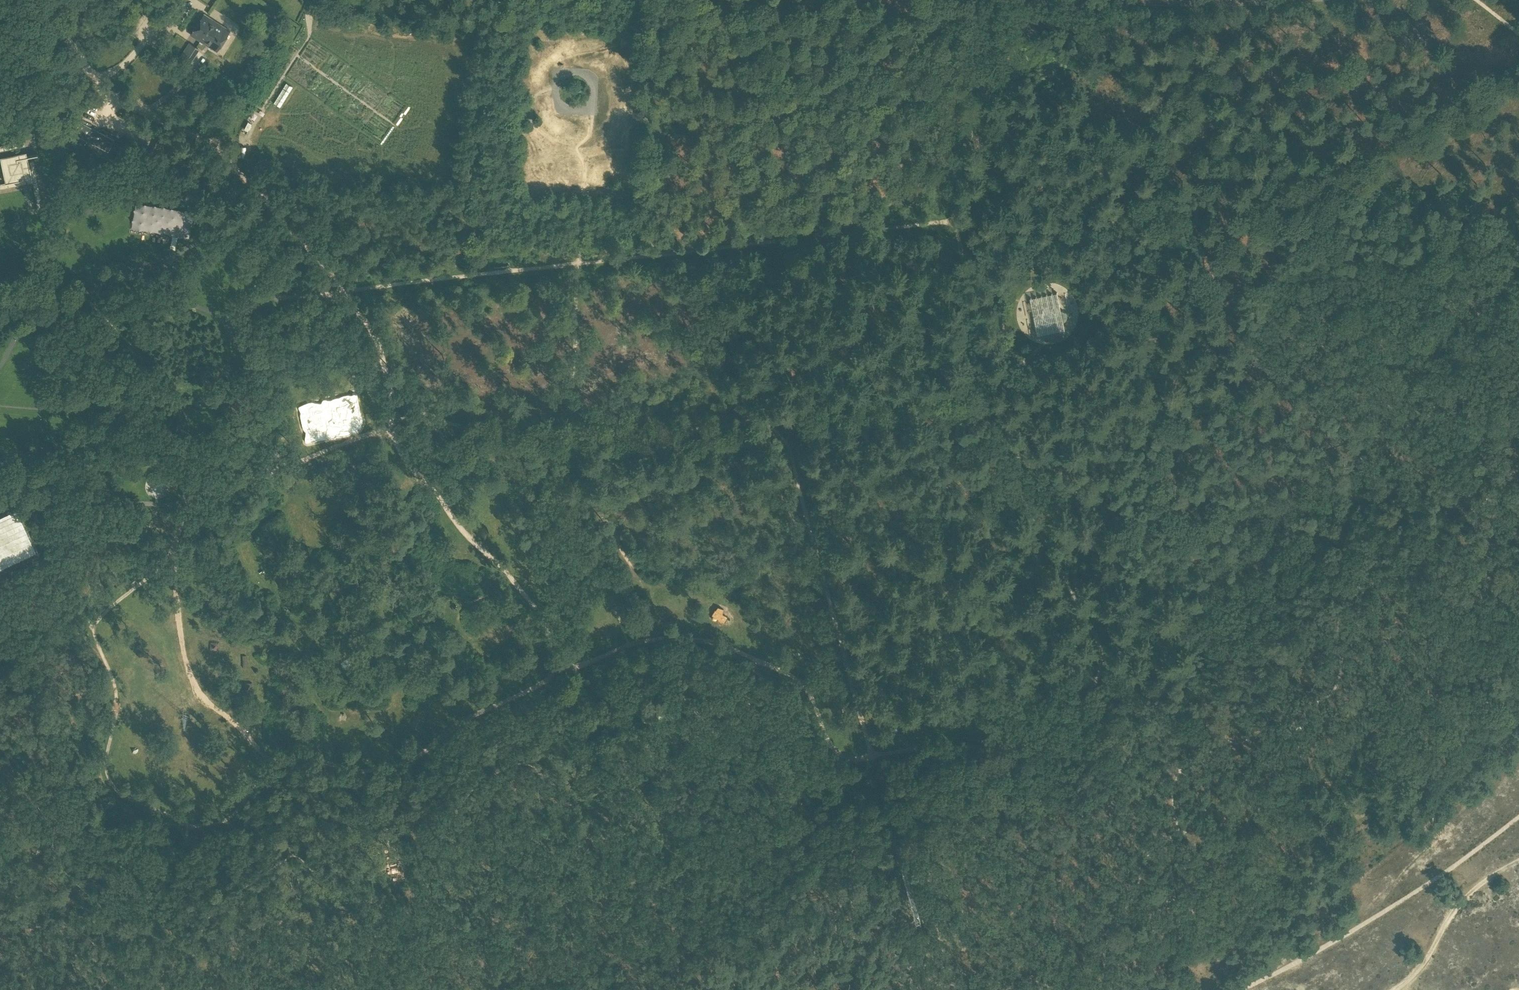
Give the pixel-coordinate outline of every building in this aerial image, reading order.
[(197,24),(190,35),(217,52),(229,32),(203,15),(200,19),(197,17),(193,22),(197,24)] [(189,43),(179,59),(187,65),(198,48),(189,43)] [(284,91),(272,111),(278,115),(291,95),(284,91)] [(80,122),(74,134),(109,152),(114,140),(80,122)] [(0,146),(0,151),(25,146),(24,141),(0,146)] [(26,152),(1,157),(5,183),(32,178),(27,156),(26,152)] [(32,183),(38,208),(43,207),(36,169),(33,155),(27,156),(32,178),(5,183),(0,184),(0,189),(32,183)] [(135,204),(131,229),(187,239),(192,213),(135,204)] [(38,554),(18,508),(0,516),(0,571),(38,554)]
